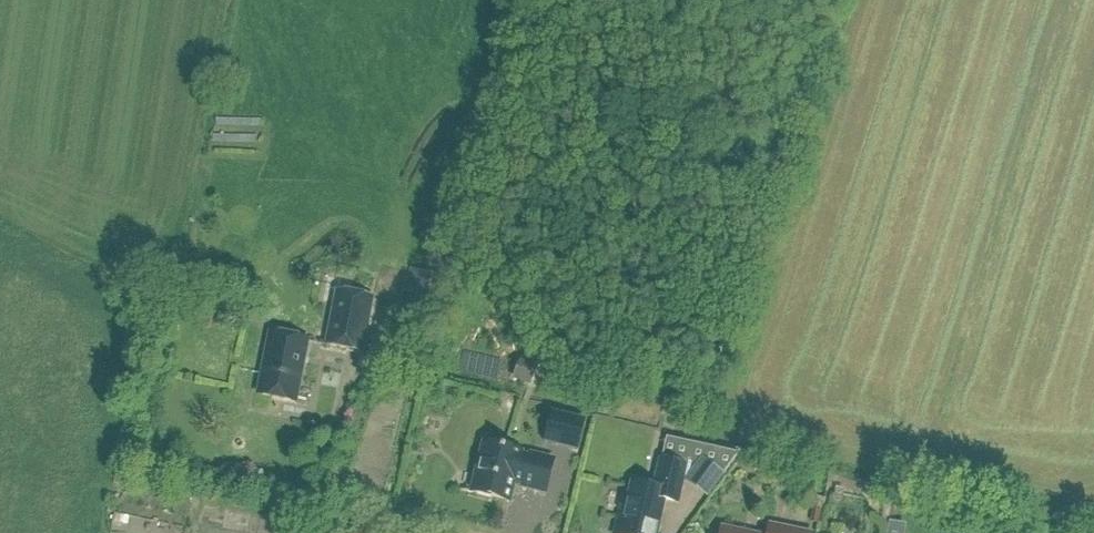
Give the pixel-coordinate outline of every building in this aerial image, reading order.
[(339,291),(333,320),(327,346),(363,354),(374,298),(339,291)] [(218,312),(208,309),(204,325),(215,327),(218,312)] [(271,334),(259,394),(296,402),(308,342),(271,334)] [(581,420),(564,416),(551,413),(544,443),(557,446),(574,450),(581,420)] [(526,473),(523,487),(546,493),(553,462),(529,456),(529,459),(520,457),(521,454),(485,445),(473,493),(510,502),(514,485),(515,480),(513,480),(516,470),(526,473)] [(687,467),(661,461),(655,489),(632,484),(625,516),(619,515),(615,532),(657,532),(664,500),(679,503),(687,467)]
